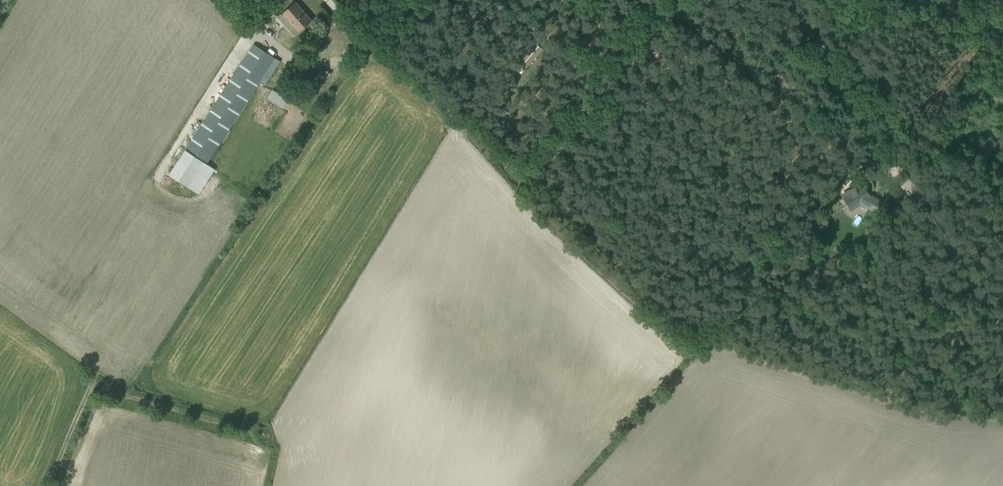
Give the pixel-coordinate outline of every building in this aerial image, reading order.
[(347,10),(357,1),(357,0),(338,0),(347,10)] [(961,11),(963,1),(958,0),(954,0),(952,9),(961,11)] [(295,37),(312,21),(296,1),(278,18),(295,37)] [(950,20),(957,21),(959,12),(953,11),(952,14),(951,14),(950,20)] [(998,20),(989,17),(987,23),(997,26),(998,20)] [(689,31),(686,36),(700,46),(704,39),(689,31)] [(215,169),(207,164),(259,83),(264,87),(280,62),(253,45),(169,175),(198,194),(215,169)] [(530,53),(519,68),(530,76),(541,62),(530,53)] [(266,108),(262,115),(274,123),(283,109),(283,108),(288,100),(272,90),(267,98),(266,98),(261,105),(266,108)] [(859,162),(868,170),(874,163),(865,156),(859,162)] [(876,214),(882,200),(872,195),(871,197),(861,181),(840,195),(851,211),(860,205),(876,214)] [(876,219),(881,225),(886,220),(881,214),(876,219)] [(809,227),(816,233),(824,225),(817,219),(809,227)] [(859,235),(863,240),(871,234),(867,228),(859,235)]
